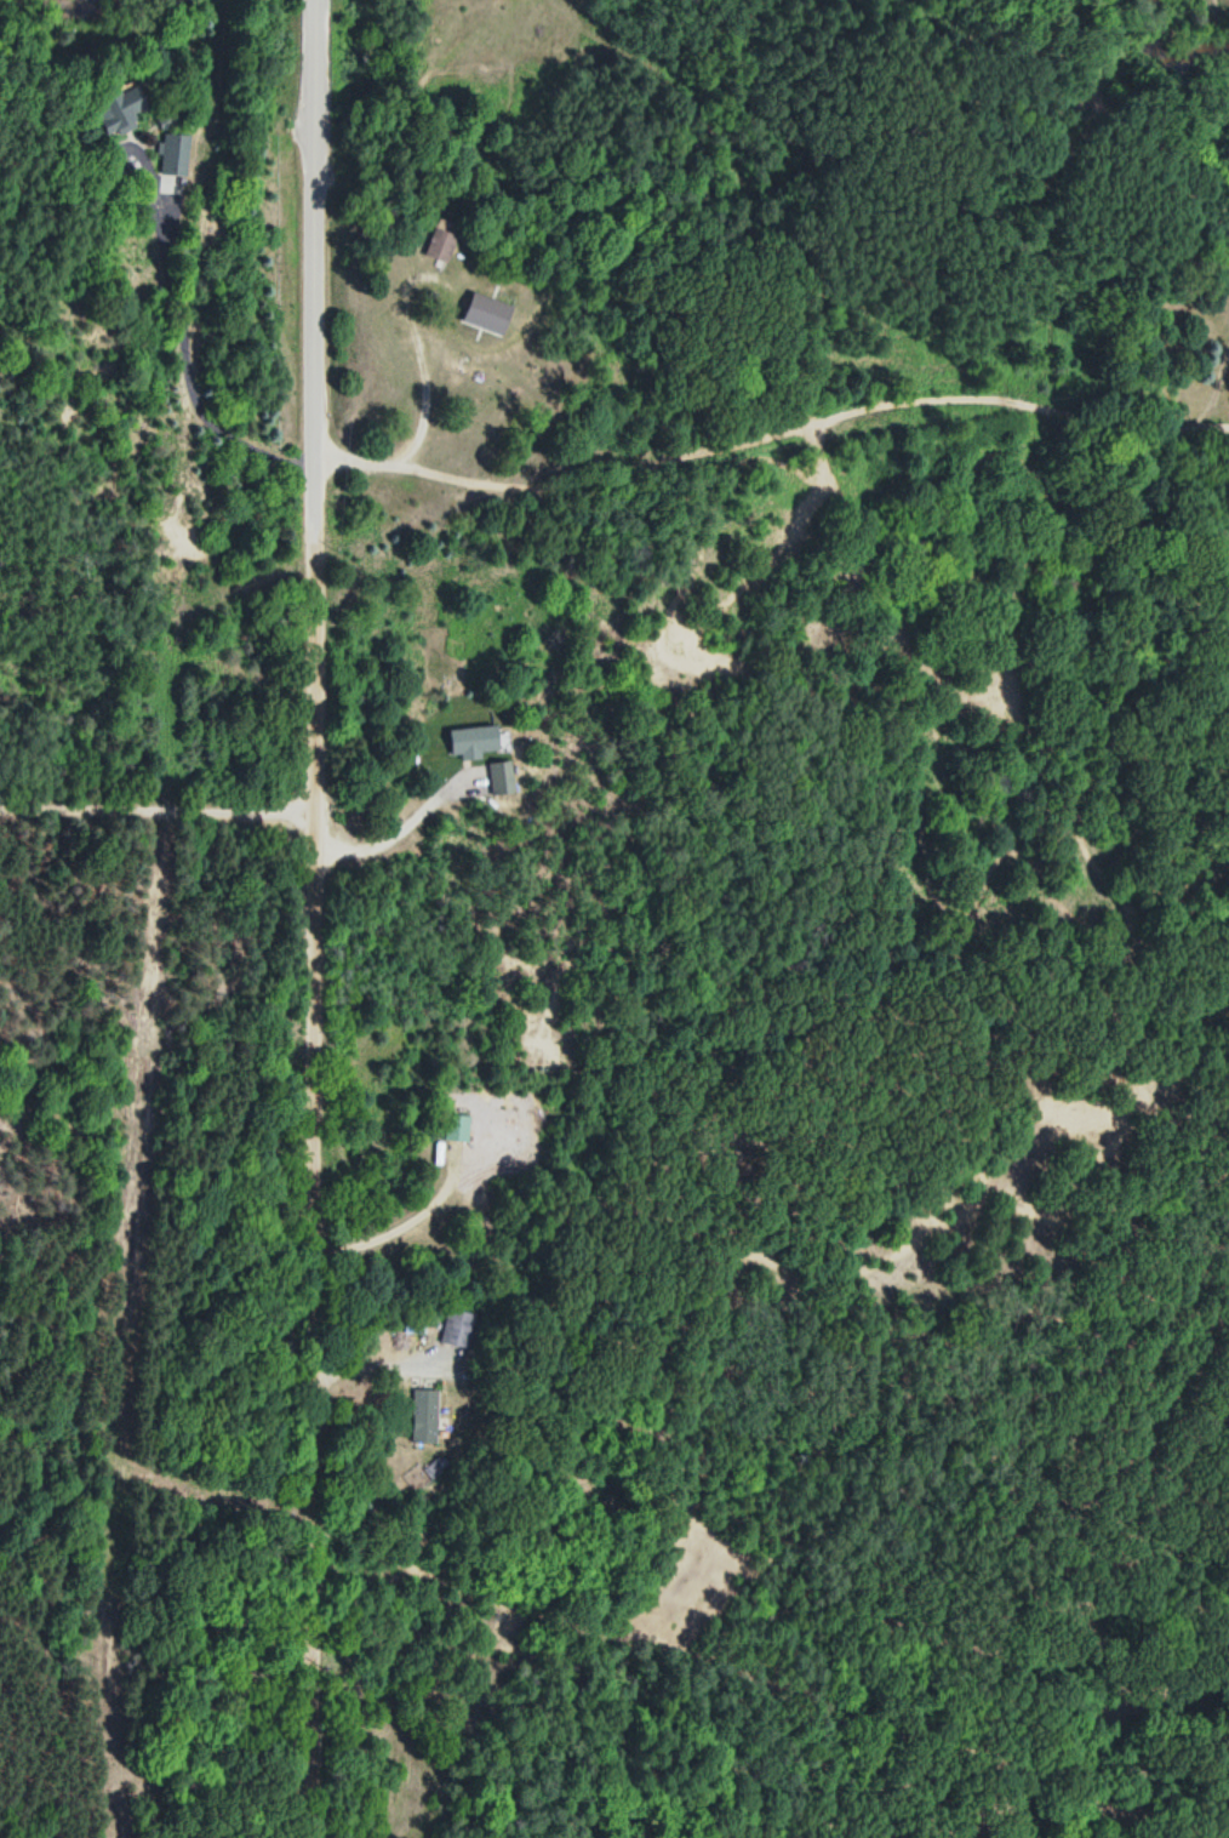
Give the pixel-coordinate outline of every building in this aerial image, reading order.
[(103,140),(136,126),(131,114),(146,108),(134,79),(87,98),(103,140)] [(186,135),(173,135),(173,174),(186,174),(186,135)] [(445,264),(455,233),(430,226),(421,256),(445,264)] [(496,762),(496,793),(511,793),(511,762),(496,762)] [(442,1139),(465,1142),(468,1116),(444,1113),(442,1139)] [(416,1160),(426,1164),(436,1144),(426,1139),(416,1160)] [(444,1309),(439,1343),(468,1348),(473,1313),(444,1309)] [(411,1442),(436,1442),(436,1388),(411,1388),(411,1442)] [(315,1660),(315,1645),(304,1645),(304,1660),(315,1660)]
